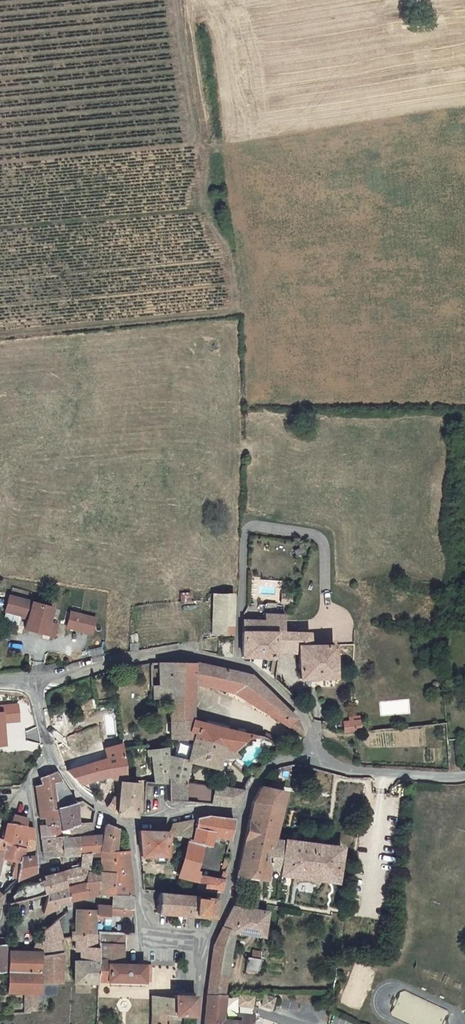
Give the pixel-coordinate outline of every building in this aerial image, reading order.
[(192,602),(191,591),(180,592),(180,602),(192,602)] [(213,595),(213,608),(233,608),(233,595),(213,595)] [(52,607),(8,596),(4,611),(29,618),(26,630),(54,637),(57,624),(49,622),(52,607)] [(213,608),(213,636),(233,636),(233,608),(213,608)] [(95,618),(70,613),(66,627),(92,634),(95,618)] [(244,621),(243,655),(278,655),(278,633),(278,632),(273,632),(273,615),(265,615),(265,622),(244,621)] [(278,632),(278,633),(286,634),(286,615),(273,615),(273,632),(278,632)] [(130,650),(139,649),(138,633),(129,634),(130,650)] [(310,635),(286,634),(278,633),(278,655),(300,655),(301,682),(337,680),(336,647),(310,648),(310,635)] [(169,720),(192,719),(193,717),(194,682),(234,691),(301,734),(302,731),(296,717),(253,673),(197,661),(159,661),(160,684),(153,685),(152,699),(169,697),(169,720)] [(0,706),(0,745),(8,744),(7,722),(21,721),(20,705),(0,706)] [(193,717),(192,719),(190,728),(195,730),(193,736),(210,739),(223,742),(227,748),(234,749),(248,735),(262,734),(225,726),(193,717)] [(169,720),(170,736),(193,736),(195,730),(190,728),(192,719),(169,720)] [(339,724),(340,730),(335,730),(335,740),(353,739),(352,727),(348,727),(347,723),(339,724)] [(398,747),(410,747),(409,730),(398,730),(398,747)] [(240,755),(234,749),(227,748),(223,742),(210,739),(193,736),(189,759),(219,768),(223,756),(230,756),(240,755)] [(181,742),(179,753),(188,755),(191,744),(181,742)] [(169,755),(168,745),(147,749),(147,753),(152,754),(155,780),(168,780),(169,755)] [(113,797),(108,806),(120,814),(136,814),(138,785),(134,785),(130,784),(127,782),(125,780),(123,775),(121,746),(107,749),(107,757),(68,768),(70,774),(83,783),(100,780),(118,782),(118,797),(113,797)] [(185,783),(189,759),(169,755),(168,780),(170,798),(184,800),(185,783)] [(44,817),(56,805),(53,782),(63,780),(56,771),(39,776),(41,783),(34,785),(39,817),(44,817)] [(53,782),(56,805),(76,801),(63,780),(53,782)] [(235,805),(244,789),(214,785),(211,803),(235,805)] [(332,876),(337,842),(272,834),(281,789),(266,787),(256,801),(242,875),(265,877),(267,864),(283,866),(282,872),(297,874),(297,877),(315,879),(315,874),(332,876)] [(77,823),(76,801),(56,805),(61,835),(82,834),(94,833),(94,822),(77,823)] [(61,835),(56,805),(44,817),(45,823),(39,824),(41,837),(61,835)] [(1,839),(5,840),(25,846),(28,838),(34,840),(32,828),(25,825),(27,817),(13,814),(11,822),(5,821),(1,839)] [(179,876),(194,880),(203,842),(210,844),(214,834),(230,837),(233,818),(212,815),(197,816),(196,829),(191,833),(179,876)] [(99,851),(115,850),(118,827),(105,821),(101,833),(99,851)] [(192,821),(171,823),(169,830),(191,833),(192,821)] [(169,830),(139,829),(141,856),(164,858),(169,830)] [(83,849),(91,853),(99,851),(101,833),(94,833),(82,834),(83,849)] [(66,886),(83,882),(85,881),(86,871),(89,870),(91,853),(83,849),(82,834),(61,835),(41,837),(43,856),(80,853),(79,866),(62,870),(66,886)] [(21,854),(34,853),(34,840),(28,838),(25,846),(21,854)] [(11,877),(16,880),(35,872),(34,853),(21,854),(25,846),(5,840),(2,850),(1,857),(14,861),(11,877)] [(114,870),(98,870),(98,892),(114,893),(133,894),(130,850),(115,850),(114,870)] [(115,850),(99,851),(98,870),(114,870),(115,850)] [(47,892),(66,886),(62,870),(43,874),(44,878),(21,886),(13,894),(14,901),(47,892)] [(83,882),(86,897),(97,896),(98,892),(98,870),(89,870),(86,871),(85,881),(83,882)] [(195,886),(217,889),(221,889),(223,878),(198,874),(195,886)] [(66,886),(67,901),(86,897),(83,882),(66,886)] [(58,904),(66,902),(67,901),(66,886),(47,892),(42,913),(57,908),(58,904)] [(216,894),(158,887),(156,910),(212,915),(216,894)] [(97,903),(97,909),(97,914),(111,915),(111,905),(97,903)] [(266,911),(236,905),(235,906),(233,908),(216,943),(206,994),(223,995),(233,931),(263,937),(266,911)] [(74,931),(97,932),(97,914),(97,909),(75,909),(74,931)] [(136,930),(136,915),(116,916),(117,930),(136,930)] [(41,932),(41,944),(61,937),(57,920),(41,932)] [(73,983),(98,983),(98,981),(97,932),(74,931),(74,951),(80,951),(80,959),(73,959),(73,983)] [(123,933),(97,932),(98,981),(146,981),(146,965),(147,963),(123,963),(123,933)] [(40,951),(40,989),(60,986),(63,969),(61,937),(41,944),(40,951)] [(11,950),(10,970),(9,993),(27,994),(27,1014),(37,1014),(40,989),(40,951),(11,950)] [(258,972),(261,951),(254,950),(253,958),(246,957),(245,970),(258,972)] [(451,1010),(399,987),(387,1014),(411,1023),(445,1023),(451,1010)] [(174,998),(174,1014),(195,1014),(196,995),(174,994),(174,998)] [(205,1023),(252,1023),(253,1016),(238,1015),(237,1022),(223,1022),(225,996),(223,995),(206,994),(205,1023)] [(274,1010),(276,995),(262,994),(260,1009),(274,1010)] [(150,1023),(166,1023),(167,1014),(174,1014),(174,998),(152,996),(150,1023)]
